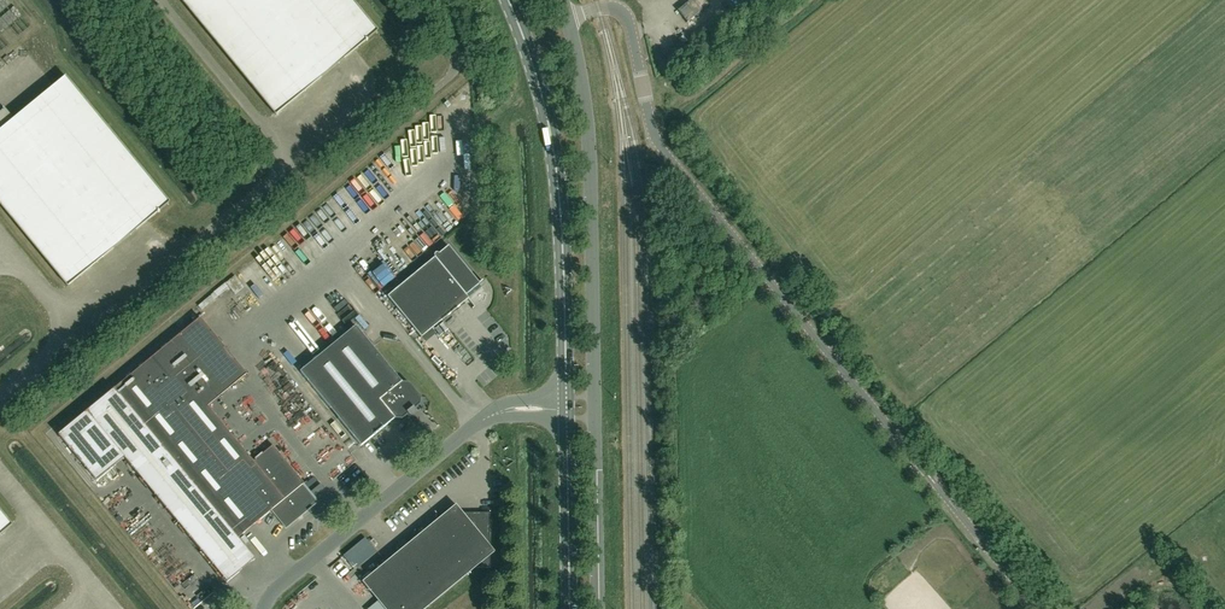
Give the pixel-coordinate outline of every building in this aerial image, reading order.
[(348,56),(377,31),(352,0),(181,0),(275,114),(276,115),(348,56)] [(709,4),(706,0),(690,0),(678,10),(688,22),(709,4)] [(111,251),(170,202),(66,76),(14,118),(6,108),(0,113),(0,129),(0,130),(0,203),(68,286),(111,251)] [(388,296),(422,337),(468,298),(475,306),(472,308),(473,309),(480,303),(483,299),(484,295),(484,291),(482,287),(479,284),(484,280),(483,280),(479,283),(449,246),(388,296)] [(387,272),(395,279),(400,273),(392,266),(387,272)] [(402,418),(408,413),(409,415),(411,415),(413,415),(415,414),(416,411),(415,409),(414,408),(420,403),(421,396),(409,382),(402,381),(356,325),(300,371),(361,445),(394,418),(395,418),(402,418)] [(254,461),(208,406),(200,396),(223,378),(184,331),(58,435),(97,481),(124,458),(227,582),(255,559),(238,538),(271,510),(285,527),(300,515),(301,516),(312,506),(313,497),(303,484),(304,483),(273,445),(254,461)] [(385,608),(425,608),(474,568),(474,567),(490,567),(490,554),(491,555),(495,551),(491,547),(490,547),(490,512),(462,513),(462,512),(456,504),(446,512),(446,513),(436,513),(436,521),(362,581),(385,608)] [(12,525),(0,510),(0,534),(12,525)]
